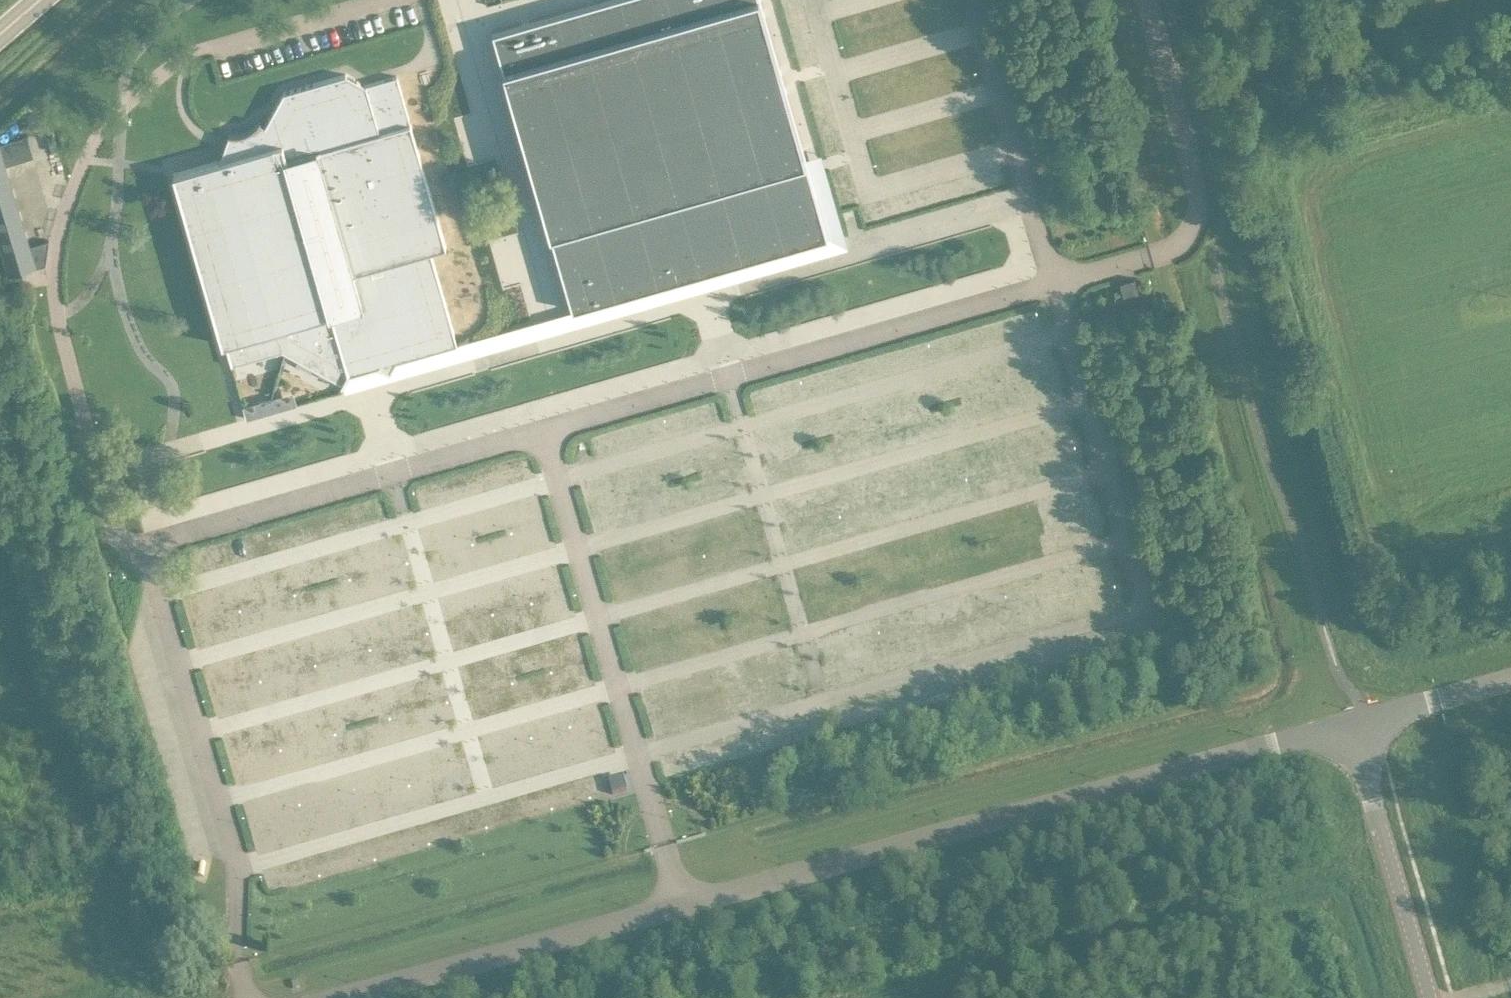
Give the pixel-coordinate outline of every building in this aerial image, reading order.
[(569,308),(825,234),(758,0),(588,0),(489,28),(569,308)] [(219,342),(222,341),(229,363),(279,348),(339,381),(338,382),(340,383),(345,373),(377,364),(387,370),(388,368),(387,368),(392,359),(454,341),(427,249),(443,244),(393,73),(362,82),(342,71),(280,89),(262,122),(256,118),(254,121),(251,124),(248,127),(244,129),(240,130),(237,131),(233,131),(229,131),(225,131),(224,132),(226,133),(218,157),(170,171),(219,342)] [(6,272),(42,261),(46,237),(27,243),(2,162),(31,154),(24,132),(0,139),(0,254),(6,272)] [(1131,276),(1116,280),(1120,294),(1135,290),(1131,276)] [(278,392),(265,396),(269,409),(282,405),(278,392)] [(251,400),(255,413),(269,409),(265,396),(251,400)] [(348,641),(359,630),(350,622),(340,634),(348,641)] [(620,775),(605,780),(609,794),(624,790),(620,775)]
